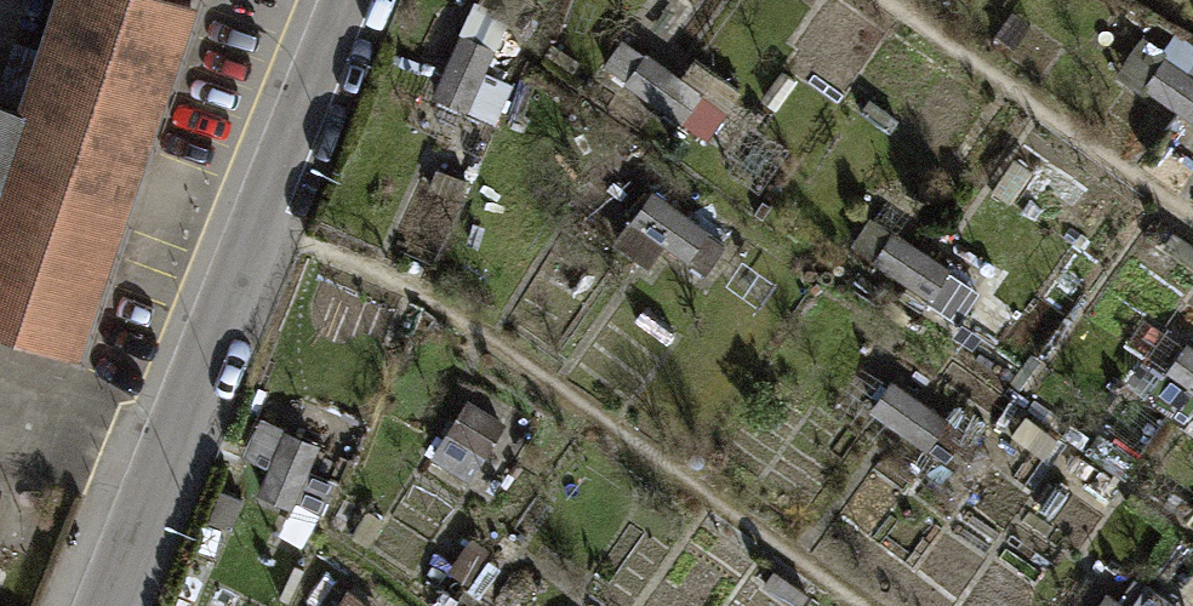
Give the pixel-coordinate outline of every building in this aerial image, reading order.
[(62,350),(181,0),(180,0),(49,0),(12,110),(0,106),(0,329),(62,350)] [(507,18),(476,3),(433,96),(493,124),(514,79),(485,65),(507,18)] [(998,36),(1014,48),(1033,23),(1016,11),(998,36)] [(604,64),(709,138),(743,90),(694,56),(680,75),(625,36),(604,64)] [(548,52),(573,69),(580,58),(554,42),(548,52)] [(1192,117),(1192,72),(1165,53),(1144,84),(1192,117)] [(767,97),(779,106),(797,81),(784,72),(767,97)] [(856,111),(889,135),(900,121),(866,96),(856,111)] [(706,271),(727,242),(655,190),(617,242),(652,267),(668,244),(706,271)] [(849,240),(933,297),(952,268),(869,211),(849,240)] [(637,317),(669,342),(676,333),(644,307),(637,317)] [(1186,340),(1164,369),(1192,390),(1192,345),(1186,340)] [(870,409),(954,466),(975,436),(891,379),(870,409)] [(433,457),(471,480),(507,418),(469,396),(433,457)] [(309,468),(321,441),(286,427),(287,425),(262,414),(245,455),(270,466),(259,492),(293,506),(294,503),(321,514),(336,479),(309,468)] [(1016,433),(1050,454),(1061,436),(1027,415),(1016,433)] [(208,519),(232,529),(245,498),(221,489),(208,519)] [(446,571),(467,586),(493,551),(472,536),(446,571)] [(281,596),(291,601),(306,568),(296,563),(281,596)] [(1183,603),(1149,580),(1131,605),(1106,588),(1102,594),(1079,578),(1063,600),(1072,605),(1181,605),(1183,603)] [(349,586),(334,605),(377,605),(349,586)]
